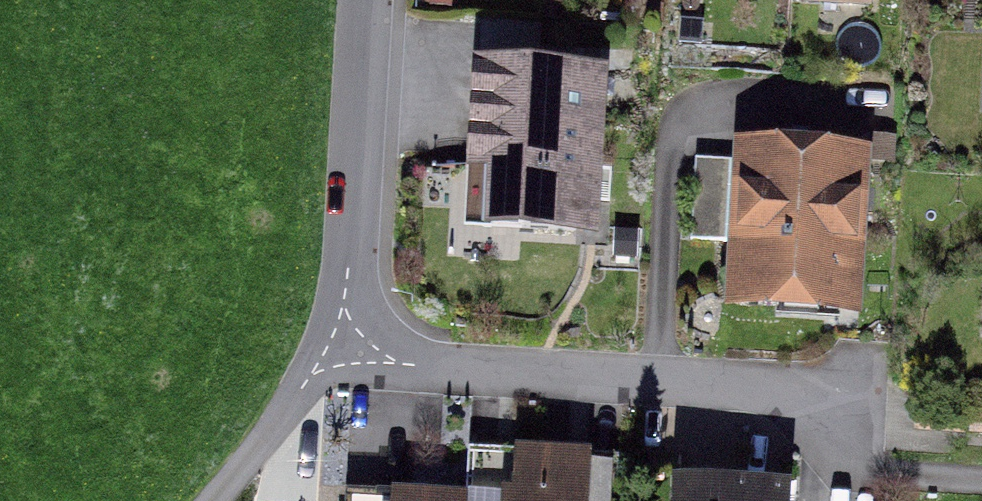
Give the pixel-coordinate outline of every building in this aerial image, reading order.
[(594,77),(451,76),(445,231),(588,233),(594,77)] [(735,294),(849,301),(859,154),(745,146),(735,294)] [(585,452),(516,449),(515,490),(508,490),(507,500),(583,500),(585,452)] [(683,500),(781,500),(782,491),(684,485),(683,500)] [(465,495),(397,491),(396,500),(465,500),(465,495)]
